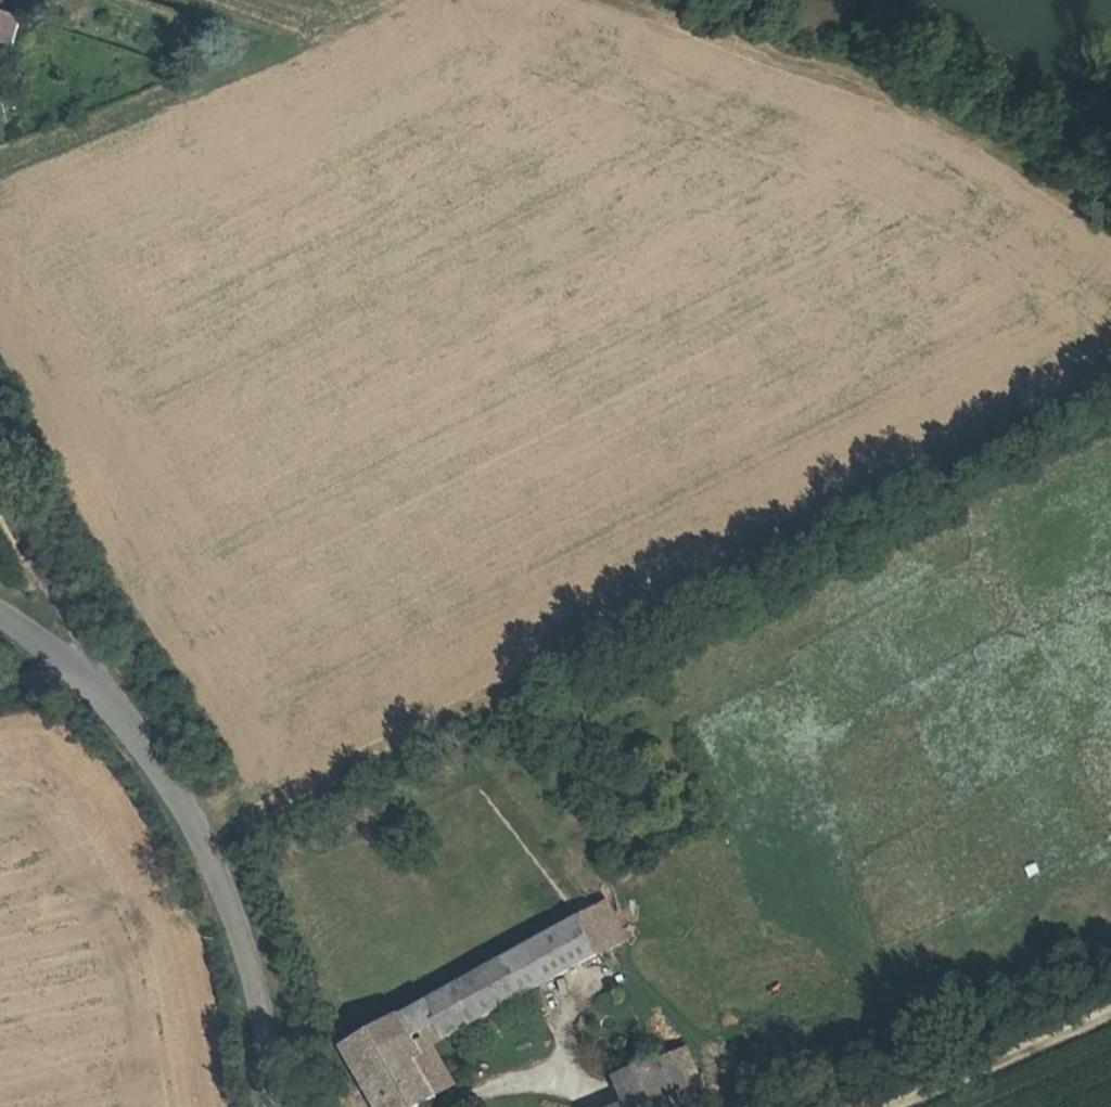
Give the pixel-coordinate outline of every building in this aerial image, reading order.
[(0,10),(0,40),(15,44),(22,17),(0,10)] [(452,1049),(550,1008),(536,973),(438,1015),(452,1049)] [(360,1070),(375,1106),(433,1106),(418,1075),(428,1068),(417,1045),(360,1070)] [(615,1106),(716,1106),(695,1046),(621,1071),(631,1102),(615,1106)]
